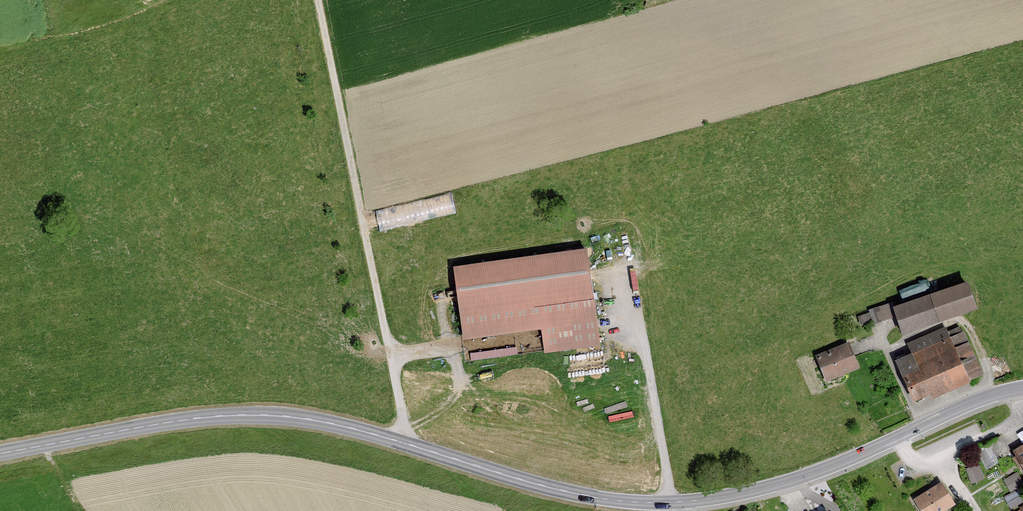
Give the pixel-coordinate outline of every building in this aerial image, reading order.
[(378,209),(382,227),(457,210),(453,192),(378,209)] [(633,244),(627,223),(621,224),(627,245),(633,244)] [(584,249),(450,268),(461,341),(539,329),(543,354),(599,346),(584,249)] [(965,282),(891,306),(901,335),(975,310),(965,282)] [(860,322),(872,320),(890,317),(888,304),(858,309),(860,322)] [(913,353),(899,360),(915,398),(978,370),(961,331),(948,337),(944,329),(909,344),(913,353)] [(847,343),(817,355),(826,379),(857,367),(847,343)] [(1010,451),(1022,471),(1022,443),(1010,451)] [(987,466),(997,461),(989,444),(979,448),(987,466)] [(980,461),(967,466),(972,481),(985,476),(980,461)] [(1022,484),(1022,479),(1021,470),(1005,475),(1009,488),(1022,484)] [(999,478),(984,487),(992,500),(1007,490),(999,478)] [(915,500),(922,510),(942,510),(954,504),(941,484),(915,500)]
